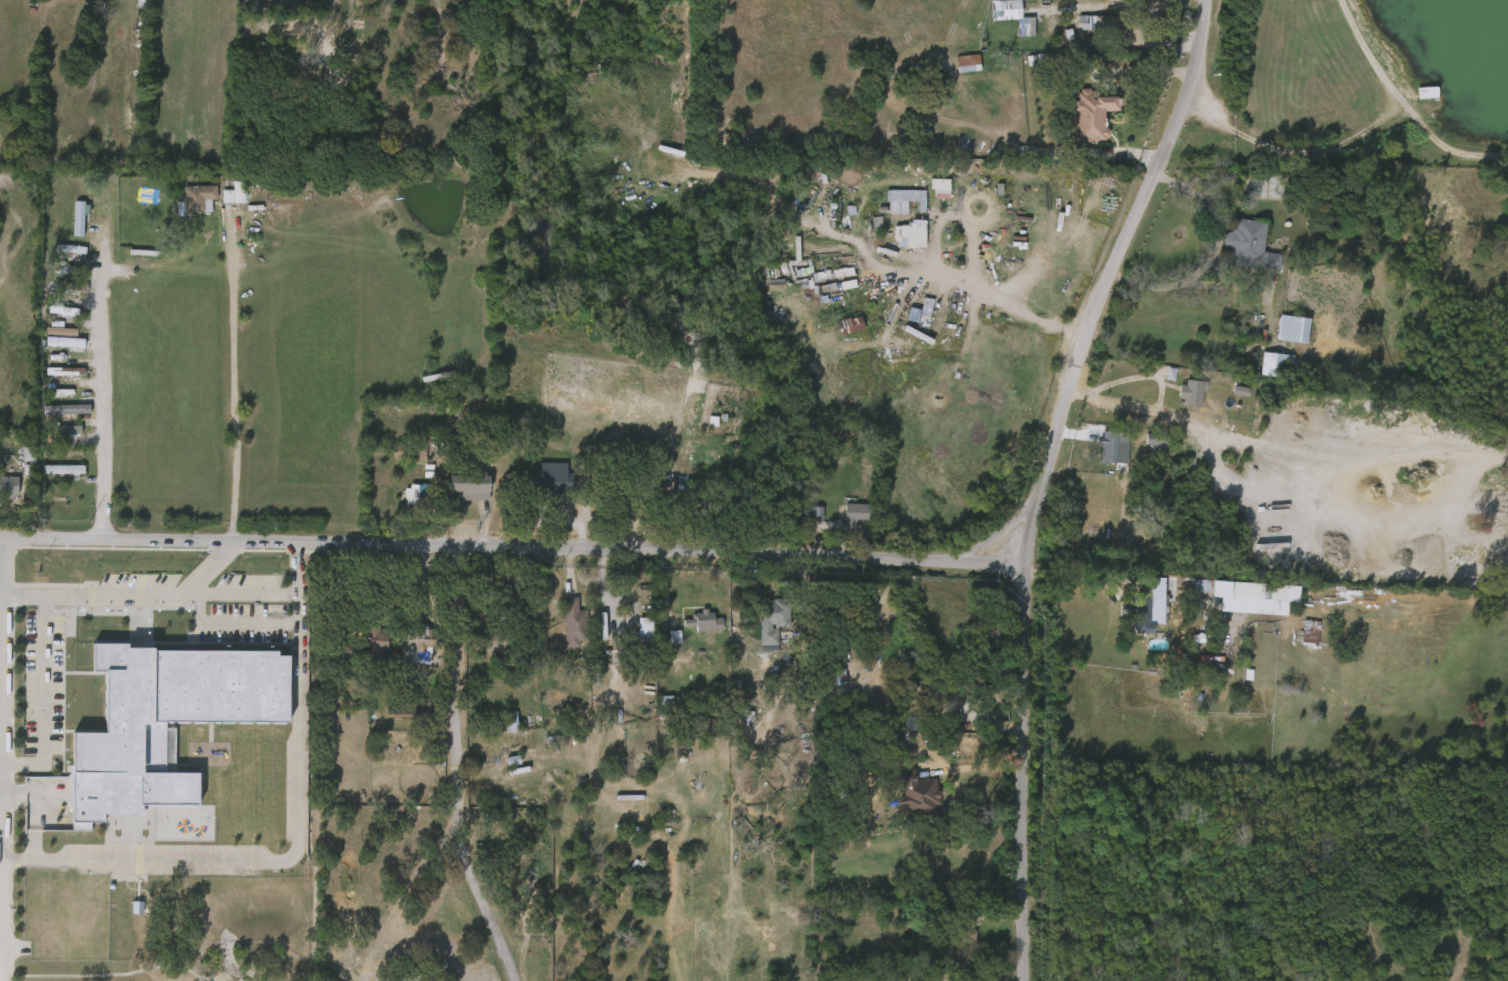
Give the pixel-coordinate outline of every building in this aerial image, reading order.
[(990,20),(990,0),(1020,0),(1020,19),(990,20)] [(1021,23),(1009,23),(1009,5),(979,6),(980,26),(1005,25),(1005,42),(1022,42),(1021,23)] [(1124,15),(1124,16),(1127,16),(1127,33),(1096,33),(1096,29),(1091,29),(1091,23),(1087,23),(1086,15),(1124,15)] [(1067,38),(1120,39),(1120,23),(1067,22),(1067,38)] [(977,70),(955,72),(954,56),(976,54),(977,70)] [(944,78),(967,77),(967,61),(944,62),(944,78)] [(1088,88),(1088,91),(1093,91),(1093,97),(1111,97),(1111,94),(1117,93),(1117,111),(1102,111),(1102,128),(1105,129),(1106,133),(1102,141),(1071,141),(1070,129),(1074,129),(1074,113),(1070,109),(1070,105),(1075,100),(1075,91),(1078,91),(1078,89),(1088,88)] [(244,203),(223,203),(223,190),(234,190),(234,181),(246,181),(246,203),(244,203)] [(1235,203),(1268,205),(1269,182),(1236,181),(1235,203)] [(193,216),(177,216),(176,202),(181,201),(181,195),(184,195),(184,186),(217,185),(217,199),(211,199),(212,211),(192,212),(193,216)] [(233,208),(232,186),(222,186),(222,196),(211,196),(211,209),(233,208)] [(924,190),(924,213),(884,212),(885,189),(924,190)] [(85,201),(84,236),(74,236),(76,201),(85,201)] [(72,242),(72,220),(77,220),(77,208),(63,208),(62,241),(72,242)] [(1268,223),(1264,252),(1283,254),(1280,271),(1230,264),(1231,250),(1225,244),(1225,237),(1229,232),(1234,230),(1234,226),(1236,227),(1237,218),(1268,223)] [(884,253),(913,253),(913,227),(883,227),(884,253)] [(853,267),(854,274),(807,282),(805,274),(834,268),(834,270),(846,267),(846,268),(853,267)] [(802,286),(841,280),(840,273),(801,278),(802,286)] [(68,288),(48,289),(48,296),(69,295),(68,288)] [(906,328),(907,322),(917,324),(921,305),(911,303),(909,316),(897,313),(894,325),(906,328)] [(1307,318),(1304,343),(1274,339),(1277,314),(1307,318)] [(851,335),(848,321),(825,327),(828,341),(851,335)] [(1296,324),(1267,321),(1264,346),(1294,349),(1296,324)] [(76,329),(76,336),(72,335),(71,341),(47,341),(47,334),(45,334),(45,328),(76,329)] [(64,334),(34,333),(34,345),(63,346),(64,334)] [(1292,355),(1290,377),(1259,374),(1261,352),(1292,355)] [(1280,361),(1250,358),(1247,379),(1277,383),(1280,361)] [(83,368),(83,375),(85,375),(85,377),(74,377),(74,381),(61,381),(62,378),(52,377),(52,375),(45,375),(46,367),(83,368)] [(1202,381),(1198,407),(1179,405),(1183,378),(1202,381)] [(462,380),(461,389),(463,389),(463,394),(449,394),(449,403),(438,403),(438,388),(450,388),(450,379),(462,380)] [(1195,388),(1169,387),(1167,411),(1188,412),(1189,396),(1194,396),(1195,388)] [(78,419),(77,410),(32,411),(32,421),(78,419)] [(83,433),(50,434),(50,433),(47,433),(47,437),(41,437),(41,432),(47,432),(47,426),(82,425),(83,433)] [(1118,434),(1116,462),(1098,460),(1101,430),(1119,432),(1118,434)] [(69,431),(39,432),(39,442),(70,441),(69,431)] [(1087,468),(1106,468),(1108,437),(1089,437),(1087,468)] [(429,440),(428,462),(412,462),(412,458),(396,457),(396,451),(398,452),(398,444),(412,444),(412,438),(429,438),(429,440)] [(1132,450),(1153,452),(1154,443),(1133,440),(1132,450)] [(24,452),(11,452),(11,466),(24,466),(24,452)] [(639,463),(637,488),(623,487),(625,462),(639,463)] [(569,463),(569,475),(574,475),(574,490),(524,490),(524,474),(541,473),(541,463),(569,463)] [(19,495),(0,494),(0,464),(4,464),(4,477),(19,477),(19,495)] [(86,465),(86,473),(81,474),(81,477),(76,477),(76,473),(45,473),(45,465),(86,465)] [(489,469),(489,475),(493,475),(493,499),(453,498),(454,474),(478,474),(478,469),(489,469)] [(73,470),(32,471),(32,479),(73,479),(73,470)] [(477,505),(477,479),(437,480),(438,506),(477,505)] [(432,509),(407,509),(407,489),(412,488),(412,483),(432,483),(432,509)] [(394,490),(394,509),(417,508),(416,490),(394,490)] [(867,513),(867,522),(852,521),(852,524),(842,524),(842,503),(868,503),(867,513)] [(832,530),(857,531),(858,510),(833,509),(832,530)] [(810,525),(811,512),(798,512),(797,524),(810,525)] [(1164,578),(1164,594),(1167,594),(1166,624),(1145,623),(1145,616),(1140,616),(1140,602),(1145,602),(1146,594),(1152,594),(1152,578),(1164,578)] [(1284,584),(1283,600),(1220,595),(1219,610),(1206,609),(1207,580),(1284,584)] [(1151,583),(1136,583),(1135,601),(1122,601),(1122,616),(1119,616),(1118,639),(1140,639),(1140,629),(1150,630),(1151,583)] [(1196,598),(1197,586),(1181,585),(1180,597),(1196,598)] [(578,597),(578,611),(587,611),(588,642),(579,642),(579,647),(565,648),(564,598),(578,597)] [(792,598),(792,626),(777,626),(777,624),(774,624),(774,628),(780,628),(780,644),(762,644),(762,601),(776,601),(776,598),(792,598)] [(553,653),(573,652),(572,615),(566,616),(566,603),(552,603),(553,653)] [(777,629),(777,606),(749,605),(748,650),(751,650),(751,656),(765,656),(766,633),(769,633),(769,629),(777,629)] [(708,610),(708,613),(714,613),(714,619),(723,618),(723,631),(706,632),(706,640),(687,639),(687,631),(696,631),(696,627),(684,627),(684,620),(693,620),(692,617),(696,617),(696,613),(702,613),(702,610),(708,610)] [(1320,621),(1318,643),(1301,641),(1303,619),(1320,621)] [(390,631),(388,650),(381,650),(381,661),(374,661),(374,657),(371,657),(371,654),(354,653),(353,660),(343,660),(344,645),(365,646),(367,625),(379,626),(379,630),(390,631)] [(512,630),(516,665),(503,666),(501,652),(488,653),(485,631),(512,626),(512,630)] [(1288,648),(1306,649),(1306,627),(1289,626),(1288,648)] [(437,630),(436,647),(431,647),(430,664),(415,664),(416,631),(423,631),(423,629),(437,630)] [(352,662),(369,665),(371,654),(375,655),(377,635),(356,632),(352,662)] [(873,635),(873,638),(879,638),(878,662),(864,662),(864,638),(867,638),(867,635),(873,635)] [(669,636),(656,636),(657,649),(669,648),(669,636)] [(277,661),(266,661),(266,656),(117,654),(117,649),(83,649),(82,676),(95,676),(94,738),(61,738),(60,836),(80,836),(80,827),(93,828),(93,819),(130,820),(131,811),(186,811),(187,778),(163,778),(164,733),(154,733),(154,727),(277,729),(277,661)] [(843,686),(843,689),(828,689),(829,668),(844,668),(843,686)] [(429,718),(391,718),(390,704),(429,703),(429,718)] [(915,769),(917,782),(932,779),(938,813),(915,817),(912,797),(905,798),(900,772),(915,769)] [(887,777),(892,800),(883,802),(888,825),(928,817),(921,783),(904,787),(902,774),(887,777)]
